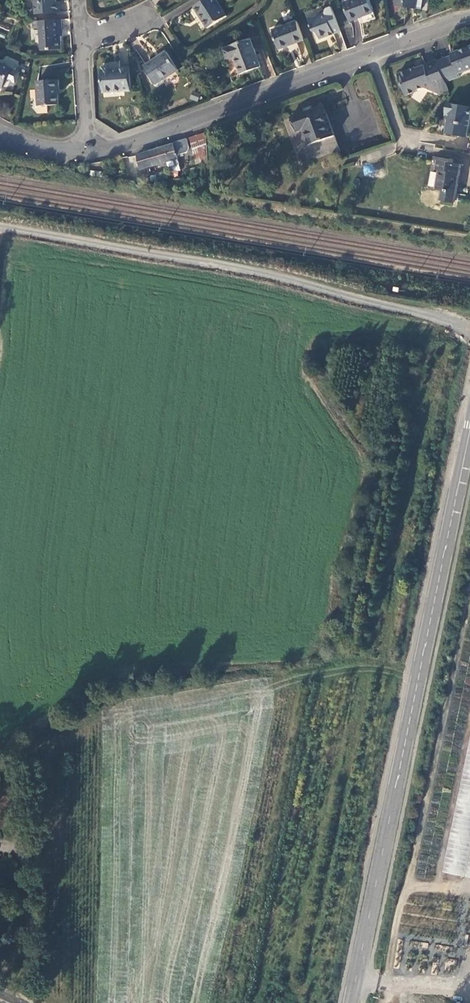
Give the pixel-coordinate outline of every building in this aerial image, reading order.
[(59,12),(58,1),(55,2),(55,0),(34,0),(35,13),(59,12)] [(226,17),(216,0),(206,0),(195,7),(208,28),(226,17)] [(374,12),(370,0),(352,0),(343,3),(349,21),(374,12)] [(395,6),(422,10),(423,0),(396,0),(395,6)] [(330,35),(341,31),(332,6),(327,7),(325,12),(308,19),(313,30),(318,33),(318,39),(327,35),(327,34),(330,33),(330,35)] [(62,20),(39,21),(41,50),(62,49),(60,31),(63,29),(62,20)] [(279,49),(305,39),(298,20),(272,30),(279,49)] [(240,74),(261,66),(255,48),(251,49),(247,40),(231,45),(231,46),(223,49),(227,61),(234,58),(240,74)] [(436,60),(444,81),(458,75),(457,72),(469,67),(469,46),(466,47),(466,49),(459,52),(458,50),(449,53),(450,55),(436,60)] [(156,85),(178,71),(166,52),(144,66),(156,85)] [(436,60),(435,58),(423,63),(423,65),(415,68),(414,67),(397,73),(405,95),(415,91),(415,90),(423,87),(433,93),(446,88),(444,81),(436,60)] [(0,62),(0,86),(3,88),(8,78),(13,68),(0,62)] [(21,72),(13,68),(8,78),(16,82),(21,72)] [(131,91),(129,69),(119,70),(118,71),(114,72),(113,68),(102,69),(103,71),(101,71),(103,94),(131,91)] [(58,80),(37,81),(39,106),(58,105),(57,88),(59,88),(58,80)] [(469,119),(469,108),(446,104),(444,117),(449,122),(447,135),(466,139),(469,119)] [(340,150),(324,106),(283,120),(299,165),(340,150)] [(207,132),(190,138),(195,160),(200,159),(208,156),(207,132)] [(187,140),(137,155),(141,169),(178,158),(178,156),(187,153),(189,152),(189,150),(187,140)] [(443,192),(441,202),(455,204),(461,165),(438,161),(436,171),(440,171),(436,191),(443,192)] [(157,173),(159,186),(168,187),(165,178),(169,177),(168,174),(165,175),(164,172),(157,173)] [(442,872),(469,878),(469,734),(442,872)]
